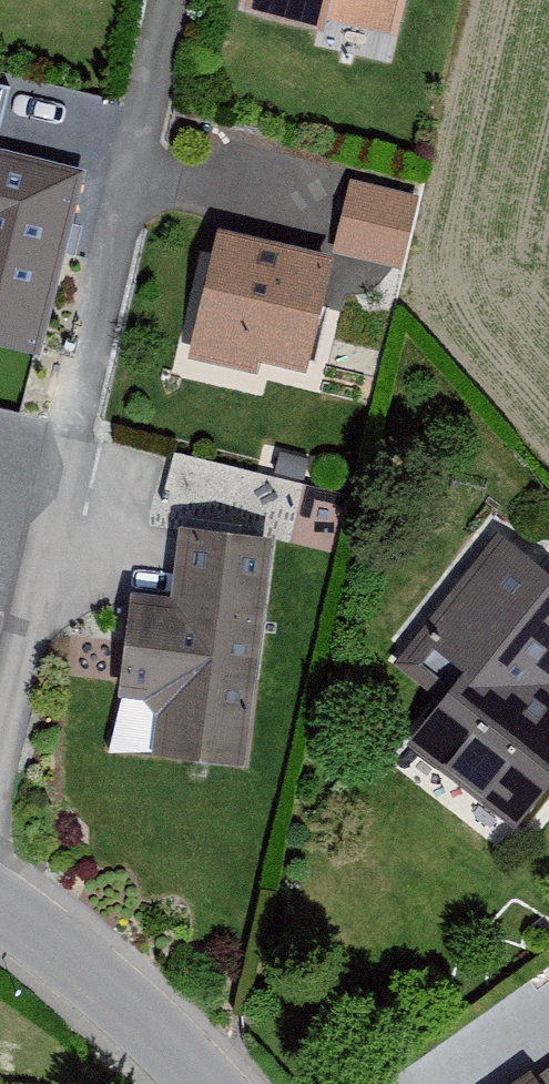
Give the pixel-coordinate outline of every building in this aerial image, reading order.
[(243,1),(397,35),(405,0),(243,0),(243,1)] [(0,151),(0,333),(35,342),(77,170),(0,151)] [(351,174),(334,247),(401,262),(418,190),(351,174)] [(216,227),(188,354),(258,369),(261,356),(307,366),(332,252),(216,227)] [(130,588),(119,693),(158,697),(152,748),(250,759),(274,535),(179,525),(171,592),(130,588)] [(548,787),(548,567),(499,528),(393,661),(438,697),(407,736),(519,825),(548,787)] [(529,1071),(511,1083),(537,1083),(536,1082),(529,1071)] [(536,1082),(537,1083),(548,1083),(548,1073),(536,1082)]
